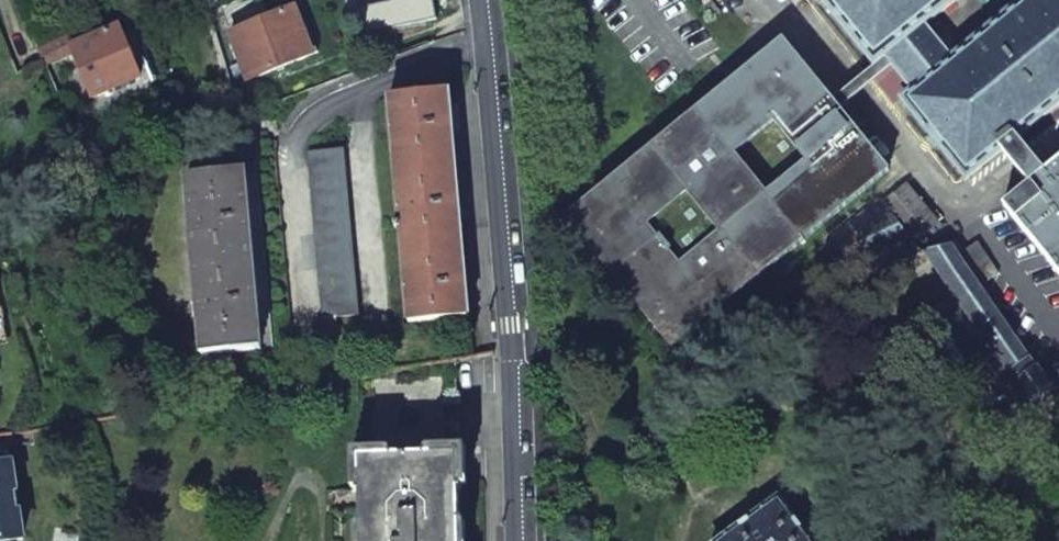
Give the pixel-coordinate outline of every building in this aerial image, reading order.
[(347,16),(353,17),(357,19),(360,23),(363,29),(364,34),(394,28),(437,20),(433,0),(343,0),(347,16)] [(875,70),(887,60),(924,29),(961,0),(818,0),(875,70)] [(965,182),(1002,153),(1017,141),(1017,140),(1058,106),(1058,0),(1027,0),(952,61),(912,93),(901,102),(965,182)] [(227,36),(245,82),(315,54),(297,9),(227,36)] [(74,53),(92,98),(140,79),(138,74),(151,69),(135,29),(121,34),(119,28),(78,45),(72,48),(74,53)] [(893,71),(912,93),(952,61),(924,29),(887,60),(893,71)] [(43,65),(74,53),(72,48),(78,45),(74,33),(37,49),(43,65)] [(564,218),(672,350),(888,173),(838,113),(831,104),(781,42),(564,218)] [(831,104),(838,113),(893,71),(887,60),(875,70),(831,104)] [(390,97),(409,324),(466,318),(449,108),(447,92),(390,97)] [(1002,153),(1029,186),(1044,174),(1017,141),(1002,153)] [(309,153),(323,320),(358,316),(344,150),(309,153)] [(1058,276),(1058,162),(1044,174),(1029,186),(1003,207),(1058,276)] [(187,178),(202,357),(261,351),(245,172),(187,178)] [(881,207),(912,244),(937,226),(906,188),(881,207)] [(851,265),(917,251),(912,244),(881,207),(879,203),(832,241),(851,265)] [(918,324),(965,390),(981,379),(980,378),(1000,365),(1001,365),(1014,385),(1013,385),(1029,408),(1051,391),(970,273),(987,261),(977,244),(956,257),(950,247),(925,254),(955,299),(918,324)] [(538,333),(538,346),(552,343),(550,330),(538,333)] [(357,377),(359,459),(360,540),(459,540),(457,457),(455,360),(357,377)] [(24,540),(7,436),(0,438),(0,540),(19,540),(24,540)] [(779,500),(724,540),(808,540),(779,500)]
